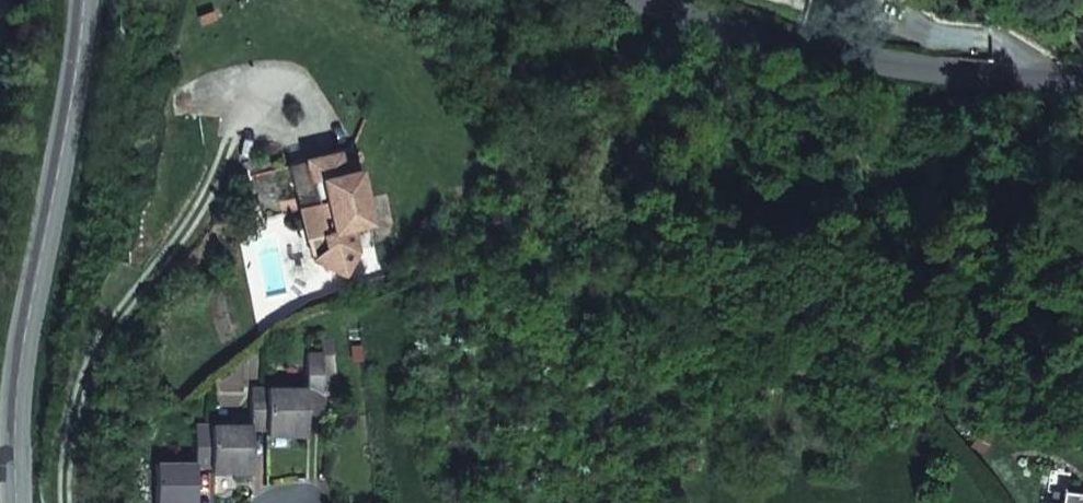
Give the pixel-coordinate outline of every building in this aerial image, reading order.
[(808,0),(758,0),(753,12),(798,29),(808,0)] [(307,263),(339,279),(351,256),(345,233),(365,228),(347,155),(301,167),(301,168),(284,172),(300,234),(316,230),(319,239),(307,263)] [(322,354),(307,354),(306,389),(307,394),(322,394),(322,354)] [(266,389),(250,389),(249,424),(250,429),(265,429),(266,389)] [(306,389),(266,389),(265,429),(265,435),(306,436),(307,394),(306,389)] [(209,424),(195,424),(194,464),(209,465),(209,424)] [(249,424),(209,424),(209,465),(209,471),(250,471),(250,429),(249,424)] [(154,464),(153,502),(193,502),(194,464),(154,464)] [(1060,491),(1058,502),(1082,502),(1082,494),(1060,491)]
